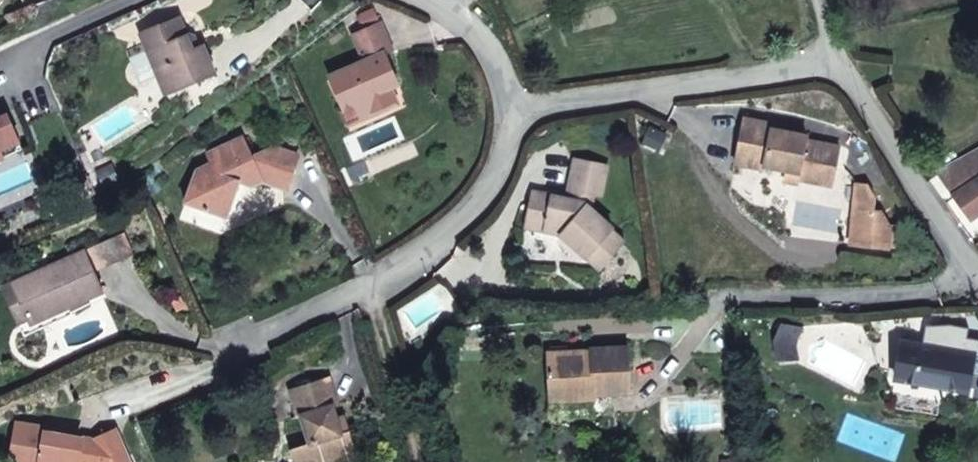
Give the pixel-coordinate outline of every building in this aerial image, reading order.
[(199,46),(198,46),(193,49),(188,35),(180,17),(141,33),(149,52),(151,51),(158,68),(156,69),(166,93),(216,72),(208,53),(207,50),(206,48),(205,47),(204,46),(202,46),(201,46),(199,46)] [(399,82),(385,52),(392,50),(380,21),(353,33),(365,61),(330,76),(344,109),(356,104),(362,118),(382,109),(390,86),(399,82)] [(198,46),(193,34),(188,35),(193,49),(198,46)] [(397,102),(390,86),(382,109),(397,102)] [(23,148),(8,114),(0,117),(0,158),(23,148)] [(806,139),(807,135),(773,128),(774,123),(744,117),(735,163),(764,169),(765,165),(787,170),(798,172),(797,178),(831,185),(839,146),(806,139)] [(273,145),(251,156),(242,137),(208,152),(212,162),(196,170),(185,202),(227,217),(240,181),(251,186),(262,180),(286,188),(297,154),(273,145)] [(937,173),(953,194),(952,195),(969,219),(977,213),(977,150),(937,173)] [(607,165),(576,158),(569,189),(579,191),(577,201),(567,199),(533,192),(527,216),(546,220),(544,230),(561,233),(600,269),(624,242),(611,230),(613,228),(591,208),(593,194),(601,195),(607,165)] [(798,172),(787,170),(785,181),(796,183),(797,178),(798,172)] [(875,209),(876,197),(868,185),(856,183),(851,242),(889,246),(891,225),(881,210),(875,209)] [(579,191),(569,189),(567,199),(577,201),(579,191)] [(546,220),(527,216),(526,226),(544,230),(546,220)] [(133,251),(125,232),(85,250),(94,268),(133,251)] [(94,268),(85,250),(13,283),(31,323),(69,305),(103,290),(94,268)] [(69,305),(31,323),(35,331),(73,313),(69,305)] [(796,336),(801,326),(782,323),(774,340),(776,359),(796,357),(794,345),(796,336)] [(974,354),(901,341),(895,377),(968,390),(974,354)] [(628,347),(591,349),(591,351),(549,352),(549,360),(551,391),(552,391),(553,416),(613,412),(612,392),(630,392),(628,347)] [(329,377),(290,390),(298,417),(301,415),(310,442),(291,448),(295,461),(333,461),(356,455),(348,430),(341,432),(336,418),(333,405),(337,404),(329,377)] [(348,430),(344,416),(336,418),(341,432),(348,430)] [(47,432),(47,428),(18,423),(11,461),(79,461),(81,451),(100,454),(103,461),(131,461),(116,429),(93,439),(62,434),(47,432)] [(81,451),(79,461),(103,461),(100,454),(81,451)]
